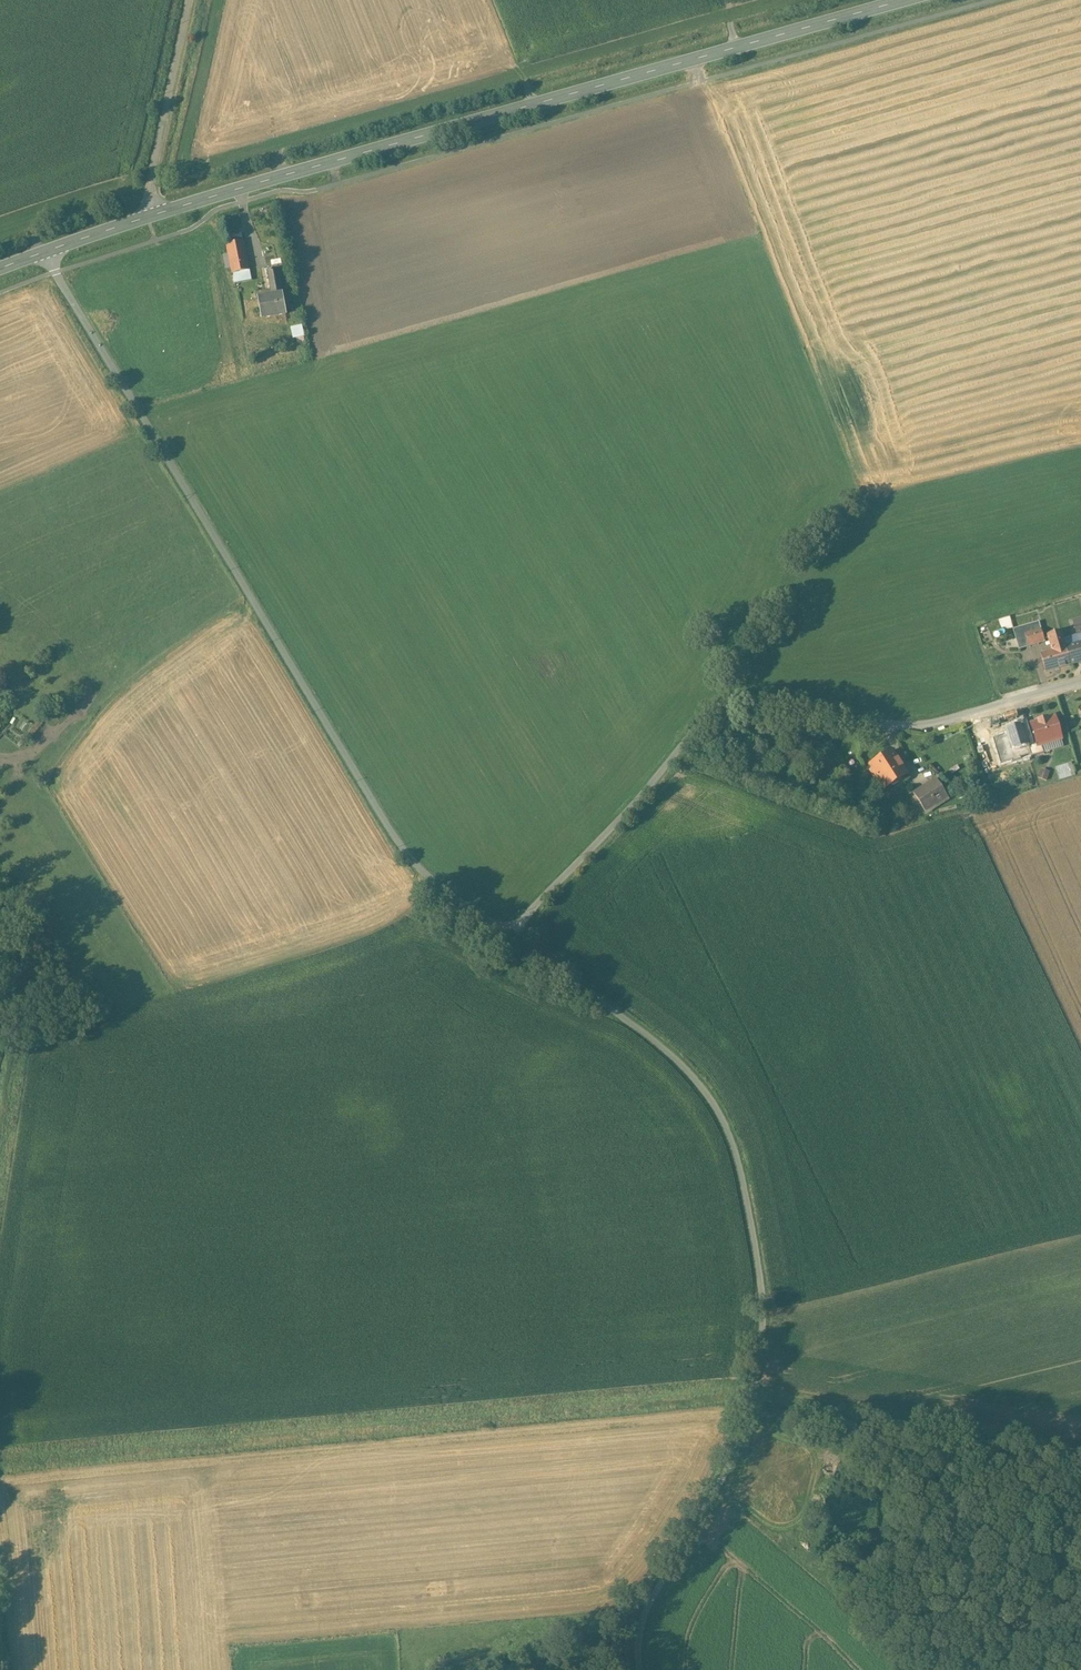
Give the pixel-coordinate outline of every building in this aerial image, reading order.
[(243,241),(227,244),(233,273),(249,270),(243,241)] [(277,269),(268,271),(273,296),(258,299),(262,319),(286,314),(282,295),(277,269)] [(291,339),(303,335),(300,324),(288,327),(291,339)] [(1038,622),(1013,629),(1019,649),(1029,646),(1025,633),(1040,629),(1038,622)] [(1040,629),(1025,633),(1029,646),(1044,641),(1040,629)] [(1048,636),(1052,651),(1065,647),(1061,632),(1048,636)] [(1065,647),(1070,665),(1080,662),(1080,642),(1065,647)] [(1052,651),(1040,654),(1046,672),(1070,665),(1065,647),(1052,651)] [(1046,718),(1039,720),(1039,722),(1031,724),(1033,732),(1037,745),(1041,744),(1061,738),(1054,717),(1046,720),(1046,718)] [(1037,745),(1033,732),(1024,734),(1030,756),(1043,752),(1041,744),(1037,745)] [(907,774),(892,751),(870,765),(873,770),(871,772),(874,778),(877,776),(885,789),(907,774)] [(1047,779),(1049,771),(1042,769),(1039,777),(1047,779)] [(936,779),(913,793),(924,810),(947,796),(936,779)]
